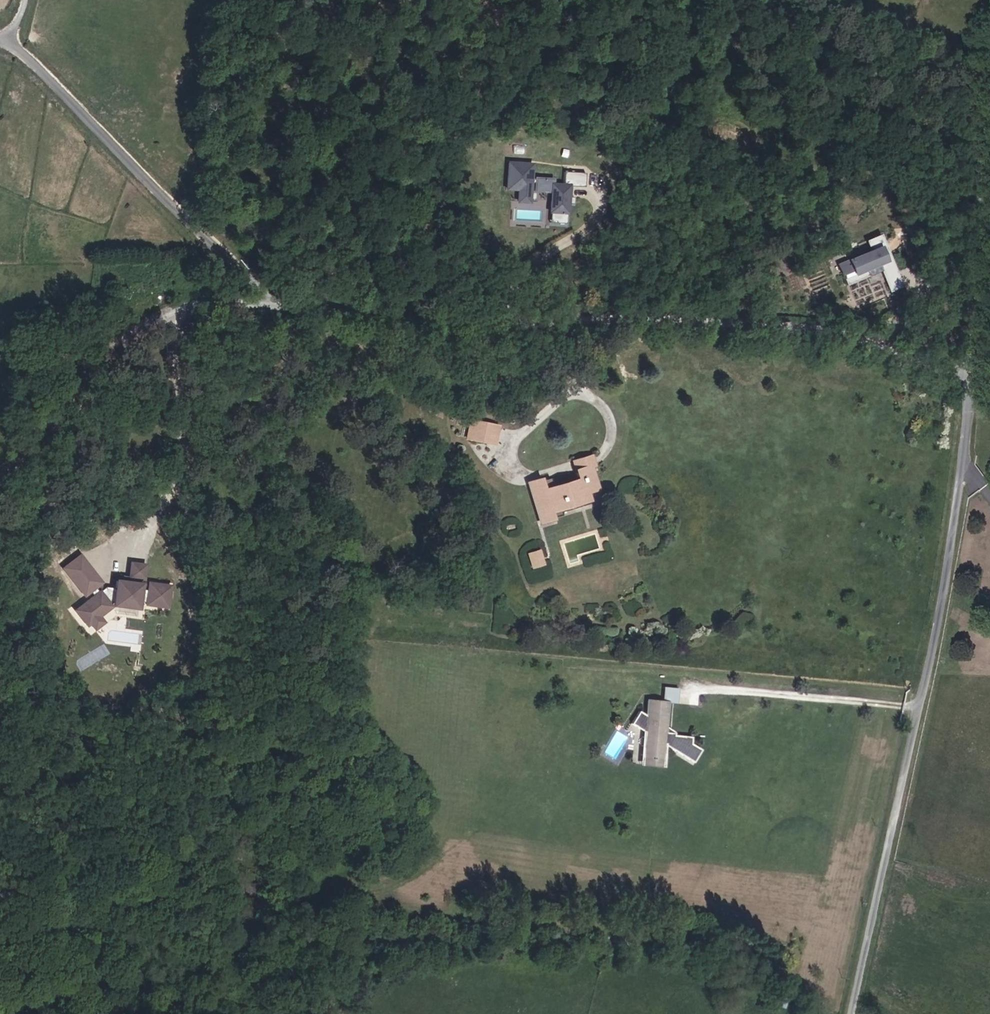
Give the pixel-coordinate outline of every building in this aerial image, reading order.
[(583,188),(583,174),(563,173),(563,184),(553,184),(553,178),(531,178),(531,162),(502,161),(501,192),(514,192),(514,205),(529,205),(530,193),(546,193),(546,215),(549,215),(548,223),(565,224),(565,216),(567,216),(568,187),(583,188)] [(901,288),(878,233),(862,240),(866,250),(837,262),(846,285),(879,271),(888,293),(901,288)] [(502,431),(478,426),(475,440),(499,445),(502,431)] [(601,471),(597,459),(580,466),(585,480),(587,483),(561,493),(552,496),(549,488),(548,486),(534,491),(547,526),(558,522),(556,517),(565,514),(594,504),(592,497),(604,493),(596,473),(601,471)] [(587,483),(585,480),(559,490),(561,493),(587,483)] [(552,496),(561,493),(559,490),(557,485),(549,488),(552,496)] [(556,517),(558,522),(567,519),(565,514),(556,517)] [(62,566),(82,597),(102,584),(82,552),(62,566)] [(544,555),(534,558),(538,570),(544,568),(542,563),(547,561),(544,555)] [(128,578),(145,580),(146,562),(129,560),(128,578)] [(107,606),(136,610),(140,581),(112,578),(111,589),(93,587),(91,601),(79,600),(76,624),(104,627),(107,606)] [(168,608),(170,582),(147,581),(145,606),(168,608)] [(666,702),(676,703),(677,689),(662,687),(661,701),(666,702)] [(643,735),(640,758),(652,760),(660,760),(661,744),(664,746),(691,762),(698,749),(688,743),(689,736),(672,734),(672,733),(662,732),(666,702),(661,701),(646,700),(644,717),(637,713),(629,726),(640,733),(643,735)] [(652,760),(640,758),(639,764),(659,766),(660,760),(652,760)] [(248,883),(248,896),(255,897),(256,884),(248,883)]
